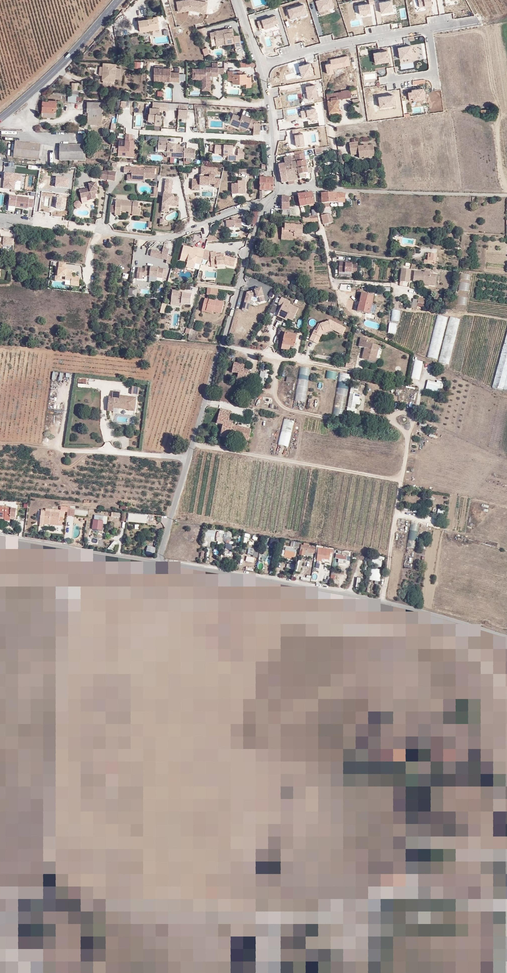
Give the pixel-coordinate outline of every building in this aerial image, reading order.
[(190,0),(180,0),(176,1),(177,11),(188,9),(189,8),(195,9),(195,8),(200,9),(199,11),(204,12),(206,2),(201,1),(195,0),(192,0),(192,1),(190,0)] [(315,1),(318,12),(333,8),(331,0),(318,0),(315,1)] [(391,1),(379,3),(381,13),(393,11),(391,1)] [(369,3),(358,5),(360,15),(371,13),(369,5),(369,3)] [(304,5),(288,10),(291,19),(306,15),(304,5)] [(148,29),(158,28),(157,16),(152,17),(152,18),(137,20),(139,31),(148,30),(148,29)] [(275,16),(257,22),(259,29),(264,27),(264,30),(275,27),(274,25),(277,24),(275,16)] [(214,31),(214,32),(209,33),(210,39),(215,38),(215,41),(224,40),(225,44),(234,43),(234,47),(240,46),(239,36),(233,36),(233,33),(223,34),(223,30),(214,31)] [(423,44),(398,48),(401,63),(425,59),(423,44)] [(388,51),(373,54),(375,65),(389,63),(388,51)] [(330,64),(325,64),(327,75),(334,74),(333,68),(350,65),(349,56),(329,60),(330,64)] [(114,81),(115,77),(115,68),(116,64),(103,63),(103,67),(99,67),(99,75),(102,76),(101,80),(103,80),(114,81)] [(310,63),(299,67),(302,78),(314,75),(310,63)] [(192,79),(202,79),(202,90),(210,90),(210,80),(210,76),(212,76),(218,76),(218,73),(218,68),(218,67),(206,67),(206,69),(192,69),(192,79)] [(170,72),(170,68),(154,68),(153,81),(179,82),(179,80),(179,74),(179,72),(174,72),(170,72)] [(245,87),(250,87),(250,77),(246,77),(246,74),(233,74),(232,71),(227,71),(227,80),(232,80),(232,83),(245,83),(245,87)] [(315,85),(306,87),(308,100),(317,98),(315,85)] [(340,92),(338,92),(326,94),(328,111),(338,110),(337,103),(337,99),(339,98),(350,97),(349,89),(340,90),(340,92)] [(411,93),(408,93),(408,99),(413,98),(413,101),(425,99),(424,89),(411,90),(411,93)] [(394,95),(379,97),(380,109),(395,107),(394,95)] [(48,100),(48,102),(42,101),(42,112),(54,113),(54,109),(56,109),(56,101),(48,100)] [(167,110),(168,102),(153,101),(152,107),(149,107),(149,113),(148,113),(148,120),(153,120),(154,122),(154,124),(160,124),(160,119),(159,119),(159,113),(159,109),(167,110)] [(86,112),(88,112),(88,119),(101,120),(102,103),(87,102),(86,112)] [(315,109),(300,111),(302,119),(316,117),(315,109)] [(239,124),(244,126),(247,128),(249,123),(253,125),(253,122),(254,122),(250,121),(251,118),(242,114),(240,117),(233,113),(229,123),(237,127),(238,127),(239,124)] [(120,161),(133,162),(134,134),(124,134),(124,141),(118,141),(118,151),(116,151),(116,158),(121,158),(120,161)] [(303,135),(294,136),(296,147),(304,146),(303,135)] [(14,158),(38,161),(40,145),(16,142),(14,158)] [(359,158),(375,156),(373,145),(358,147),(357,142),(349,143),(351,155),(359,154),(359,158)] [(168,152),(162,151),(162,143),(159,143),(158,153),(168,153),(168,152)] [(168,153),(167,158),(195,159),(195,151),(184,150),(184,149),(180,149),(176,149),(173,149),(173,146),(168,145),(168,143),(162,143),(162,151),(168,152),(168,153)] [(58,161),(85,161),(85,146),(58,146),(58,161)] [(233,147),(223,146),(215,146),(215,151),(214,154),(223,155),(228,155),(228,157),(228,161),(236,161),(236,159),(237,159),(244,159),(244,150),(238,149),(237,156),(232,156),(233,147)] [(305,161),(304,154),(295,155),(296,162),(305,161)] [(290,156),(291,157),(284,158),(285,164),(286,171),(292,170),(291,163),(296,162),(295,155),(290,156)] [(307,167),(305,161),(296,162),(291,163),(292,170),(297,169),(307,167)] [(278,165),(278,164),(277,164),(278,173),(286,172),(286,171),(285,164),(278,165)] [(219,188),(223,168),(201,166),(201,173),(210,174),(208,176),(200,176),(200,178),(191,179),(191,190),(199,190),(200,185),(209,186),(209,184),(214,185),(214,187),(219,188)] [(308,173),(307,167),(297,169),(299,180),(305,179),(304,174),(308,173)] [(144,172),(138,172),(138,169),(123,168),(122,173),(129,174),(134,174),(134,176),(132,176),(131,181),(143,181),(143,179),(153,180),(154,170),(144,169),(144,172)] [(107,180),(108,171),(106,171),(101,172),(100,179),(107,180)] [(114,181),(116,172),(108,171),(107,180),(114,181)] [(21,181),(22,174),(4,172),(2,188),(15,189),(15,182),(17,181),(21,181)] [(288,182),(286,172),(278,173),(279,176),(284,176),(285,182),(288,182)] [(128,183),(143,184),(143,181),(131,181),(132,176),(134,176),(134,174),(129,174),(128,183)] [(68,188),(69,177),(56,176),(55,187),(68,188)] [(273,191),(273,178),(264,178),(260,178),(259,190),(261,190),(273,191)] [(175,196),(171,196),(171,194),(173,180),(166,179),(162,205),(169,206),(177,207),(178,197),(175,196)] [(232,194),(244,193),(244,182),(238,182),(238,184),(232,184),(232,194)] [(89,185),(89,188),(79,190),(81,198),(87,197),(88,201),(96,199),(95,194),(98,193),(97,191),(98,190),(96,183),(89,185)] [(312,194),(312,192),(304,194),(306,205),(314,204),(312,194)] [(337,202),(336,193),(329,193),(321,193),(321,203),(323,203),(329,203),(330,203),(337,202)] [(345,193),(339,193),(336,193),(337,202),(345,202),(345,193)] [(306,205),(304,194),(297,195),(300,206),(306,205)] [(33,208),(34,199),(29,198),(29,197),(9,195),(7,211),(15,211),(16,207),(28,209),(28,207),(33,208)] [(56,208),(66,209),(67,198),(57,197),(56,208)] [(289,210),(289,197),(274,197),(274,209),(278,209),(282,210),(289,210)] [(116,215),(122,216),(122,213),(122,212),(130,213),(130,211),(135,212),(134,215),(142,215),(143,208),(140,207),(140,203),(130,203),(130,202),(117,201),(117,206),(116,213),(116,215)] [(258,211),(253,210),(249,224),(254,225),(258,211)] [(331,218),(329,214),(321,216),(323,225),(333,222),(332,218),(331,218)] [(227,228),(241,227),(241,219),(237,220),(237,218),(231,218),(231,220),(226,220),(227,228)] [(285,225),(285,229),(282,228),(282,238),(290,238),(291,236),(294,236),(302,237),(302,226),(285,225)] [(14,238),(3,237),(3,245),(13,246),(14,238)] [(193,247),(193,248),(183,246),(180,261),(187,263),(186,267),(194,269),(195,263),(201,265),(203,258),(205,250),(193,247)] [(152,250),(148,249),(147,254),(167,260),(166,263),(170,264),(173,250),(168,249),(163,248),(162,252),(152,250)] [(216,254),(216,252),(210,253),(210,251),(205,250),(203,258),(211,261),(211,267),(217,267),(217,266),(225,265),(234,267),(235,260),(225,257),(224,257),(224,254),(216,254)] [(436,261),(437,254),(428,253),(427,260),(424,260),(424,263),(431,264),(431,261),(436,261)] [(66,267),(67,262),(58,261),(57,266),(56,266),(54,280),(65,281),(65,285),(79,286),(80,276),(73,275),(73,270),(67,269),(67,268),(66,267)] [(345,262),(339,261),(338,272),(344,273),(351,273),(356,273),(357,265),(352,264),(352,262),(349,262),(348,264),(345,263),(345,262)] [(163,269),(158,268),(145,267),(145,269),(138,268),(137,272),(137,275),(142,276),(162,278),(163,269)] [(411,270),(401,269),(400,281),(409,282),(411,270)] [(413,272),(413,282),(423,283),(423,281),(434,282),(435,275),(429,275),(430,272),(423,271),(423,272),(413,272)] [(135,288),(141,289),(141,293),(148,293),(149,281),(135,280),(135,288)] [(243,311),(248,313),(251,303),(252,298),(259,296),(262,304),(266,302),(261,289),(247,294),(243,311)] [(190,305),(190,295),(182,295),(178,294),(178,292),(171,291),(170,302),(175,303),(175,304),(180,304),(190,305)] [(357,311),(369,313),(373,296),(361,294),(357,311)] [(257,299),(259,305),(262,304),(259,296),(252,298),(251,303),(253,303),(254,300),(257,299)] [(278,304),(282,306),(277,316),(286,321),(287,318),(292,321),(298,309),(289,304),(290,302),(281,297),(278,304)] [(423,307),(424,299),(418,298),(418,299),(413,299),(412,308),(417,308),(417,306),(423,307)] [(221,315),(224,304),(215,302),(214,303),(207,301),(204,300),(202,310),(205,310),(205,312),(212,314),(212,313),(212,311),(217,312),(216,314),(221,315)] [(390,320),(397,321),(399,310),(391,309),(390,320)] [(438,359),(437,363),(449,365),(458,318),(447,316),(447,317),(435,315),(427,357),(438,359)] [(322,334),(323,331),(331,329),(333,330),(342,335),(345,328),(329,320),(329,321),(320,324),(316,331),(314,330),(310,339),(318,343),(322,334)] [(388,322),(388,333),(396,333),(396,323),(388,322)] [(505,340),(492,388),(506,392),(506,332),(505,340)] [(295,340),(284,338),(283,344),(294,347),(295,340)] [(367,340),(361,338),(358,346),(364,348),(362,358),(375,362),(379,346),(367,343),(367,340)] [(282,350),(292,352),(294,347),(283,344),(282,350)] [(410,378),(418,380),(422,361),(414,359),(410,378)] [(253,374),(247,373),(248,372),(243,371),(243,368),(244,364),(234,362),(232,372),(238,374),(236,383),(250,386),(253,374)] [(303,409),(309,368),(298,366),(292,408),(303,409)] [(324,378),(335,380),(336,372),(326,370),(324,378)] [(337,373),(334,402),(345,403),(348,374),(337,373)] [(441,393),(443,383),(427,379),(425,389),(441,393)] [(132,386),(131,394),(138,395),(139,387),(132,386)] [(402,400),(413,401),(413,390),(402,390),(402,400)] [(135,411),(136,398),(120,396),(120,392),(113,391),(112,399),(109,398),(108,407),(113,408),(129,410),(129,411),(135,411)] [(357,415),(360,395),(349,393),(346,413),(357,415)] [(341,417),(343,410),(333,407),(331,415),(341,417)] [(221,434),(249,441),(252,429),(232,424),(233,423),(228,422),(228,420),(231,411),(220,409),(217,423),(223,425),(221,434)] [(286,456),(294,419),(283,417),(275,454),(286,456)] [(15,517),(15,510),(11,509),(11,507),(0,506),(0,520),(10,521),(10,517),(15,517)] [(63,513),(63,511),(60,511),(45,509),(45,510),(45,512),(60,513),(59,524),(59,526),(62,527),(63,513)] [(60,513),(45,512),(45,510),(41,510),(40,527),(43,527),(44,525),(44,522),(59,524),(60,513)] [(140,522),(152,523),(153,516),(147,515),(147,516),(129,515),(128,520),(140,522)] [(93,528),(102,529),(103,522),(94,521),(93,528)] [(409,522),(408,539),(416,540),(417,523),(409,522)] [(211,537),(214,538),(215,532),(207,530),(203,546),(209,547),(211,537)] [(113,549),(117,543),(113,541),(109,547),(113,549)] [(304,543),(303,545),(301,545),(300,551),(299,555),(304,556),(304,555),(305,552),(312,553),(315,554),(316,547),(309,546),(309,544),(304,543)] [(154,556),(156,548),(148,546),(146,554),(154,556)] [(295,553),(296,549),(286,547),(285,551),(283,550),(281,556),(284,557),(291,559),(292,557),(294,558),(295,553)] [(322,559),(329,560),(330,553),(333,553),(334,550),(318,548),(317,558),(322,559)] [(260,565),(270,566),(271,556),(262,555),(260,565)] [(371,565),(380,567),(382,560),(372,558),(371,565)] [(380,582),(382,570),(370,568),(368,580),(380,582)] [(329,584),(331,576),(323,575),(322,582),(329,584)] [(395,743),(377,742),(376,755),(382,756),(382,757),(387,758),(388,756),(394,756),(395,743)] [(452,748),(435,747),(434,761),(445,761),(445,758),(451,759),(452,748)] [(372,865),(371,880),(395,882),(396,867),(372,865)] [(0,905),(0,942),(15,943),(17,906),(0,905)]
